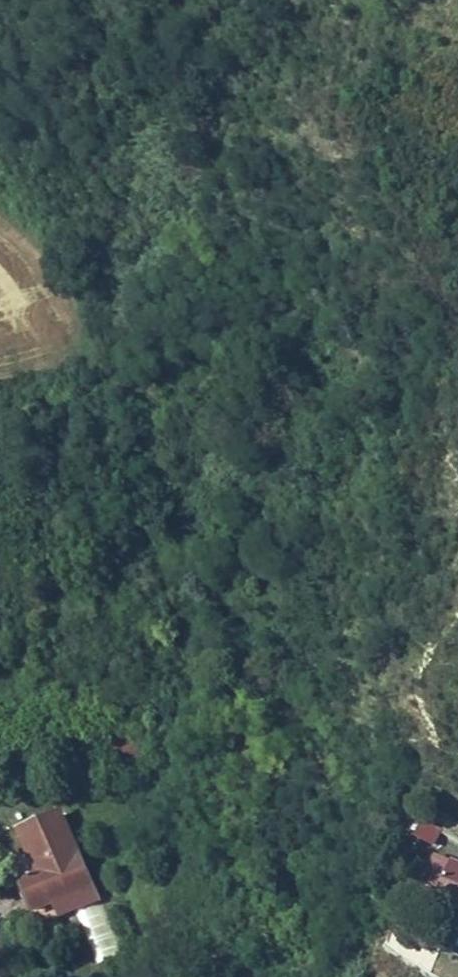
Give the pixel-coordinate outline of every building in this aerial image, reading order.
[(139,743),(113,744),(115,777),(142,776),(139,743)] [(57,814),(15,830),(32,874),(15,881),(33,928),(93,905),(57,814)] [(448,860),(436,892),(457,901),(457,865),(448,860)] [(422,886),(418,898),(457,914),(457,901),(436,892),(422,886)] [(103,904),(79,910),(93,961),(118,954),(103,904)]
